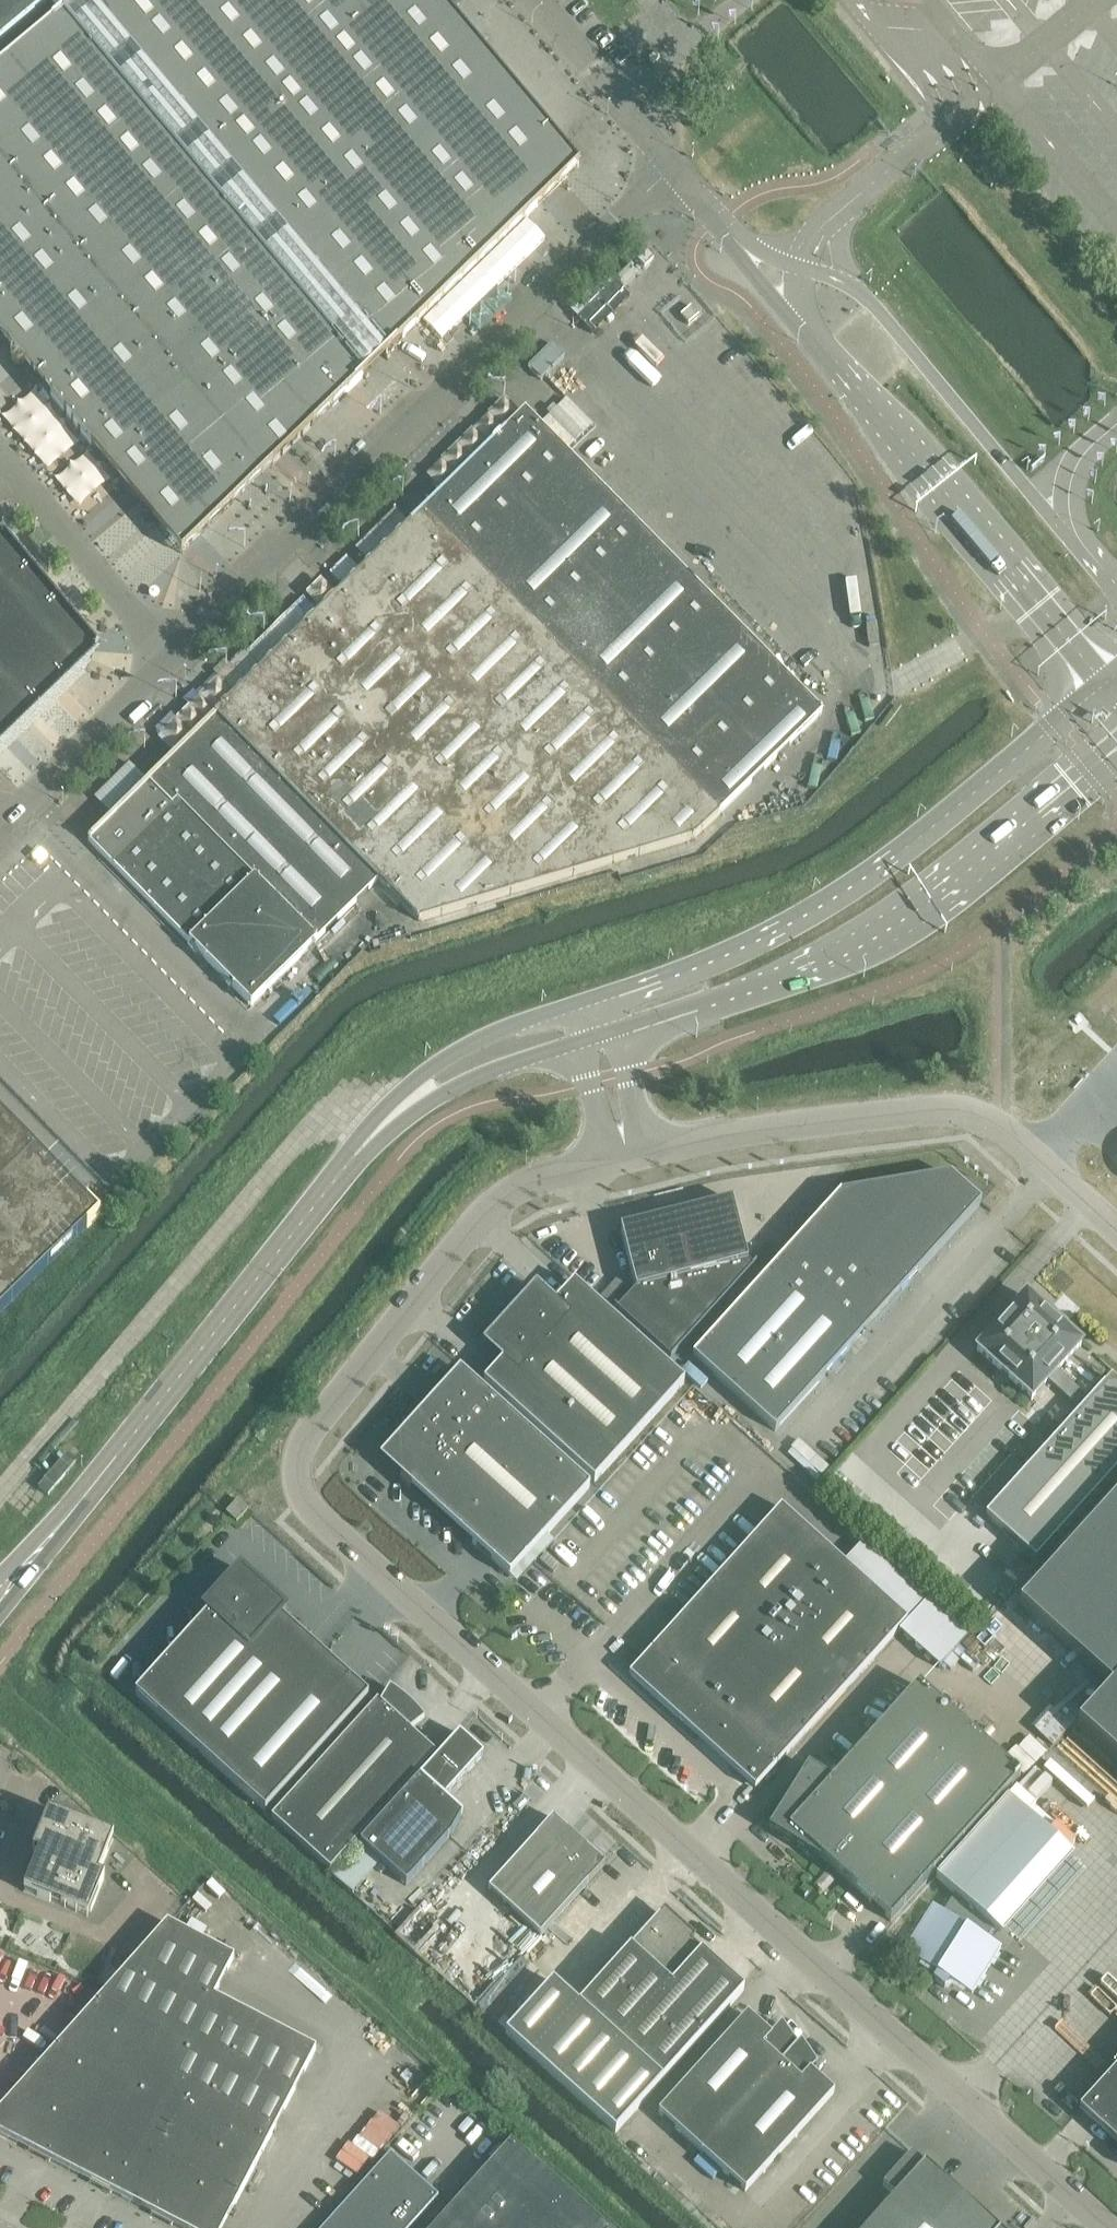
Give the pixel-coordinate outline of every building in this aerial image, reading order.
[(51,0),(0,0),(0,43),(51,0)] [(61,15),(363,376),(386,353),(90,0),(79,0),(61,15)] [(131,49),(145,66),(188,116),(199,129),(210,143),(232,170),(244,183),(277,223),(289,237),(300,251),(312,264),(323,278),(386,353),(607,144),(546,76),(517,93),(506,79),(494,65),(483,52),(478,46),(464,29),(460,25),(447,9),(451,5),(452,5),(453,5),(454,5),(455,5),(456,5),(457,5),(457,4),(458,4),(458,3),(459,3),(459,2),(460,2),(460,1),(461,1),(461,0),(90,0),(131,49)] [(2,339),(13,353),(12,354),(12,355),(11,356),(11,358),(10,359),(10,360),(11,361),(11,363),(12,364),(13,365),(15,366),(16,367),(18,367),(19,367),(21,367),(22,367),(24,366),(35,379),(38,383),(53,400),(92,448),(104,461),(126,488),(137,501),(181,553),(262,474),(363,376),(332,339),(321,325),(298,298),(287,285),(276,272),(265,258),(253,245),(220,205),(208,191),(186,164),(175,151),(152,124),(141,111),(119,84),(107,70),(61,15),(60,16),(58,14),(57,15),(59,17),(0,66),(0,341),(2,339)] [(696,312),(691,306),(680,316),(688,324),(698,315),(696,312)] [(552,341),(529,365),(542,377),(565,354),(552,341)] [(374,559),(344,588),(613,863),(693,839),(719,814),(802,732),(822,713),(677,567),(682,562),(677,558),(673,562),(525,411),(508,428),(483,452),(461,474),(436,498),(374,559)] [(86,671),(99,651),(91,633),(3,527),(0,529),(0,754),(86,671)] [(216,715),(89,840),(251,1005),(378,881),(418,921),(613,863),(344,588),(215,714),(216,715)] [(98,1214),(0,1115),(0,1311),(98,1214)] [(950,1175),(840,1193),(692,1357),(775,1431),(981,1203),(950,1175)] [(732,1201),(732,1200),(619,1228),(620,1229),(635,1289),(618,1309),(614,1305),(613,1306),(670,1358),(756,1263),(755,1262),(752,1266),(747,1261),(732,1201)] [(483,1382),(594,1482),(684,1382),(574,1282),(555,1303),(542,1291),(528,1301),(516,1311),(506,1322),(497,1336),(505,1344),(495,1355),(502,1362),(483,1382)] [(1032,1398),(1047,1381),(1056,1372),(1079,1346),(1079,1347),(1081,1345),(1079,1344),(1048,1317),(1027,1298),(1028,1297),(1026,1296),(1025,1297),(1025,1298),(978,1349),(977,1351),(978,1352),(1030,1398),(1030,1399),(1031,1400),(1033,1399),(1032,1398)] [(590,1487),(459,1370),(398,1438),(400,1440),(399,1442),(398,1444),(397,1446),(396,1449),(395,1450),(395,1452),(395,1455),(395,1457),(395,1460),(395,1462),(396,1465),(397,1467),(398,1469),(399,1471),(401,1473),(402,1474),(400,1477),(509,1576),(590,1487)] [(1056,1372),(1047,1381),(1076,1407),(1085,1398),(1056,1372)] [(1085,1398),(1076,1407),(1025,1464),(1029,1467),(985,1516),(1035,1561),(1116,1470),(1116,1387),(1105,1375),(1085,1398)] [(1018,1607),(1063,1648),(1109,1689),(1076,1726),(1105,1752),(1116,1763),(1116,1497),(1018,1607)] [(237,1499),(226,1512),(237,1521),(248,1509),(237,1499)] [(755,1789),(907,1621),(781,1507),(643,1659),(629,1675),(755,1789)] [(135,1694),(264,1811),(368,1695),(281,1617),(286,1611),(283,1608),(283,1607),(283,1606),(281,1607),(272,1598),(273,1597),(272,1596),(271,1597),(240,1569),(203,1609),(208,1613),(135,1694)] [(808,1766),(775,1819),(768,1829),(780,1836),(819,1861),(821,1858),(866,1898),(865,1899),(890,1921),(1020,1777),(918,1685),(833,1781),(808,1766)] [(423,1717),(392,1690),(380,1703),(377,1700),(271,1817),(331,1871),(437,1754),(411,1730),(423,1717)] [(1034,1725),(1051,1744),(1083,1716),(1066,1697),(1034,1725)] [(445,1799),(484,1755),(460,1733),(361,1844),(407,1885),(452,1835),(463,1815),(445,1799)] [(995,1931),(1067,1851),(1007,1797),(935,1877),(954,1894),(944,1911),(932,1904),(904,1951),(937,1971),(933,1978),(944,1988),(950,1979),(972,1993),(1001,1947),(987,1939),(993,1929),(995,1931)] [(48,1812),(46,1818),(17,1889),(88,1917),(119,1841),(48,1812)] [(553,1817),(550,1821),(488,1889),(540,1936),(605,1864),(553,1817)] [(615,2133),(744,1990),(660,1914),(578,2005),(552,1981),(505,2034),(615,2133)] [(234,2205),(316,2049),(214,1996),(234,1958),(167,1923),(135,1959),(16,2092),(0,2109),(0,2133),(182,2227),(222,2227),(234,2205)] [(658,2113),(745,2191),(834,2093),(810,2072),(817,2064),(800,2041),(797,2045),(781,2024),(771,2036),(747,2015),(658,2113)] [(1078,2110),(1116,2145),(1116,2067),(1078,2110)] [(561,2187),(511,2142),(433,2227),(524,2227),(561,2187)] [(438,2196),(390,2153),(322,2227),(409,2227),(438,2196)] [(924,2163),(865,2227),(997,2227),(924,2163)] [(561,2187),(524,2227),(607,2227),(561,2187)]
